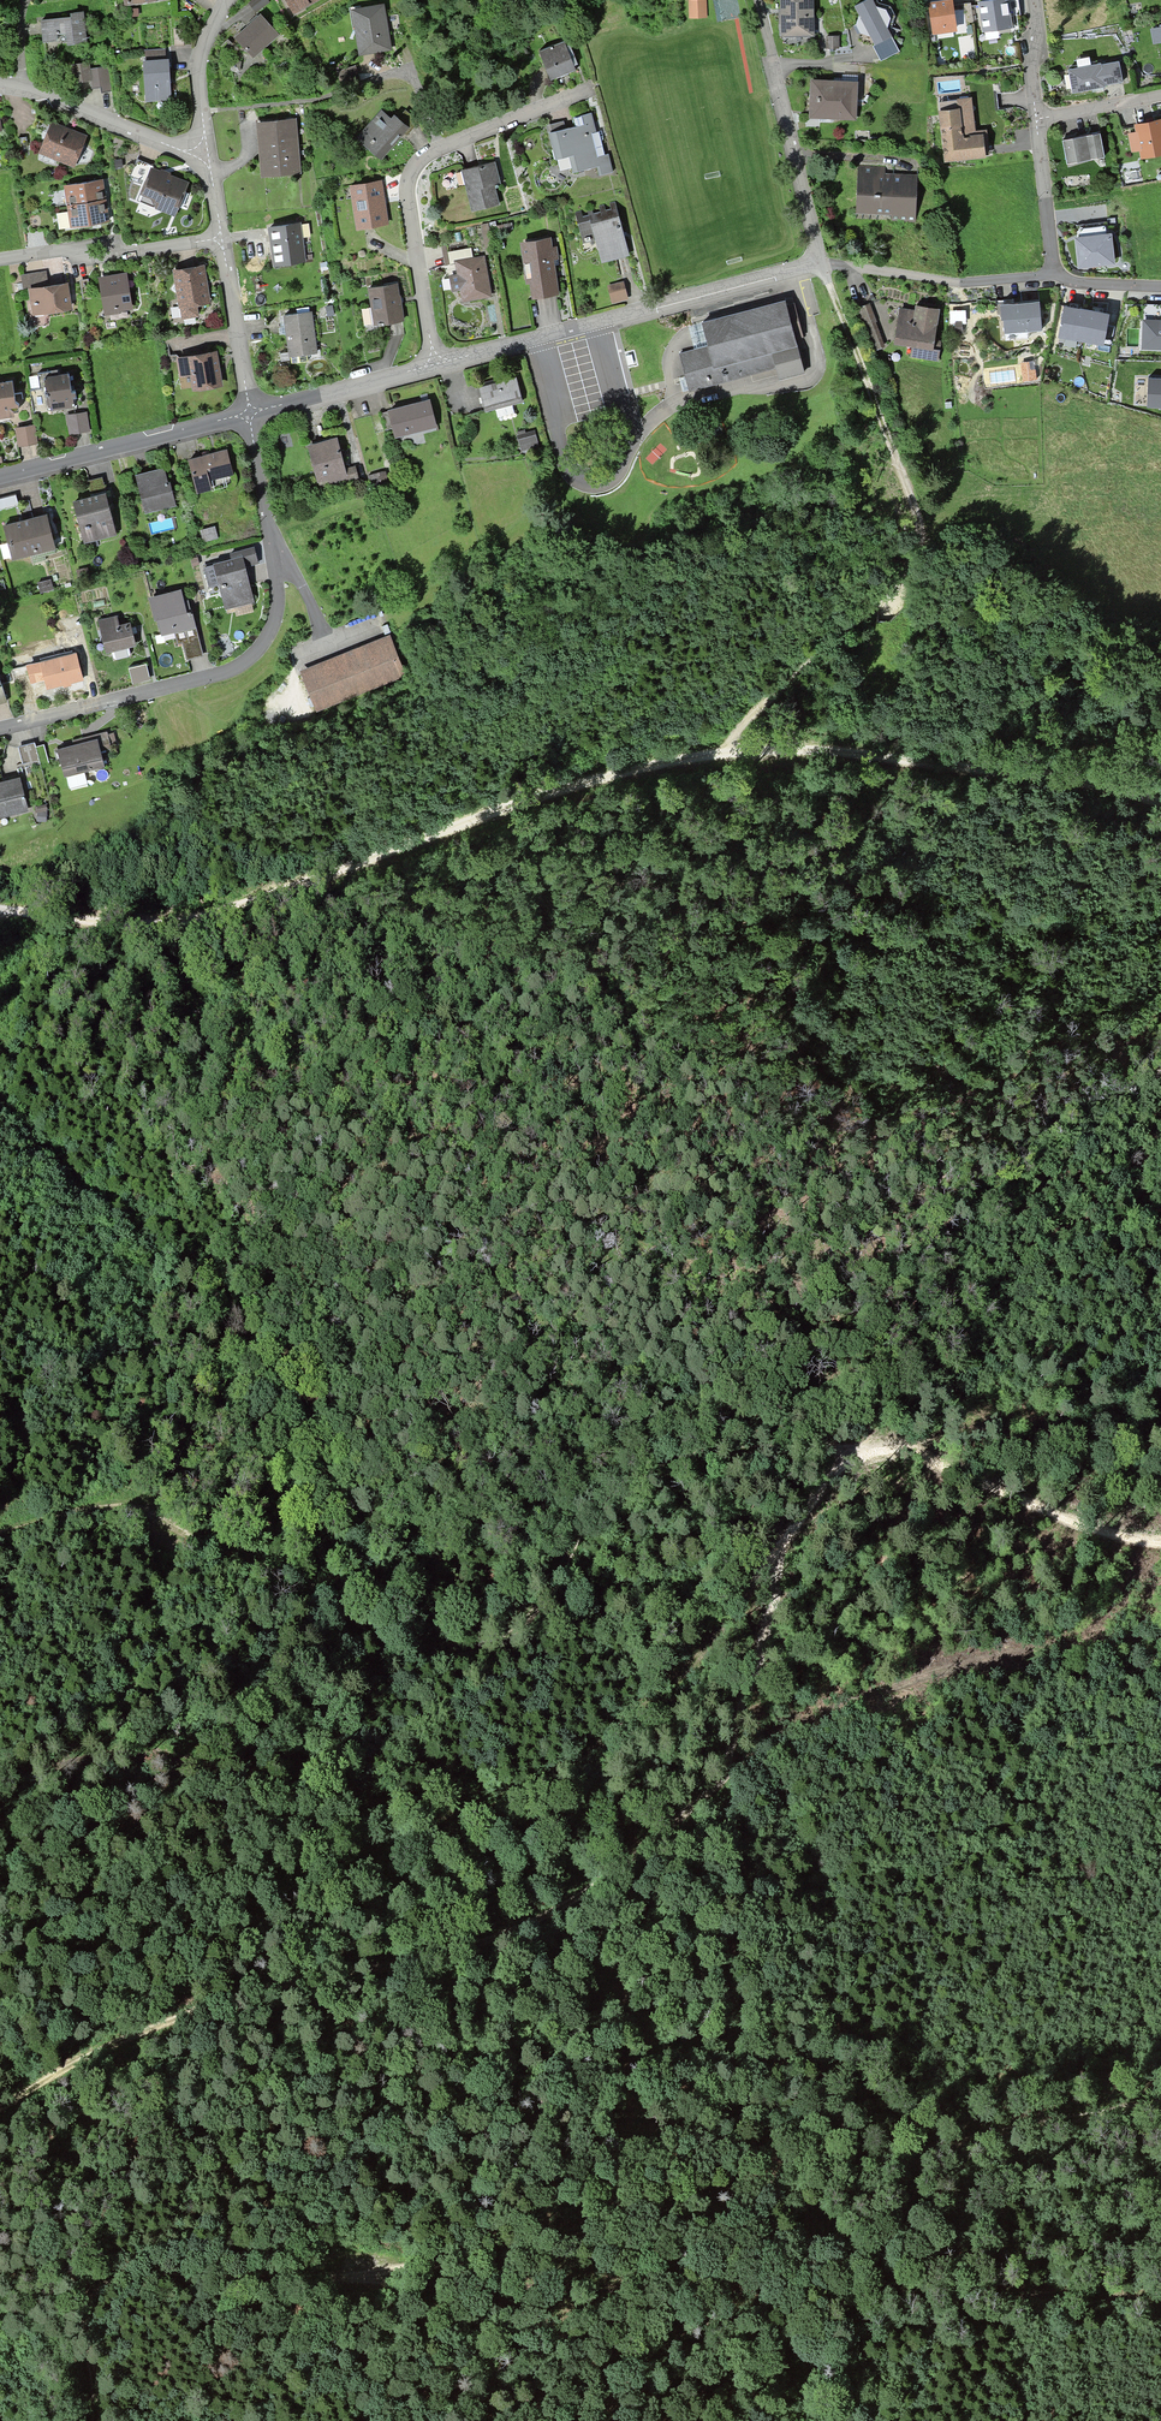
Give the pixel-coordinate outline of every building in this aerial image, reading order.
[(250,4),(256,11),(267,2),(265,0),(255,0),(250,4)] [(292,13),(315,0),(285,0),(292,13)] [(689,18),(708,18),(707,0),(688,0),(689,18)] [(783,35),(808,35),(807,17),(810,17),(810,0),(782,0),(783,35)] [(898,35),(880,0),(876,0),(859,8),(877,46),(898,35)] [(980,2),(984,31),(1011,26),(1009,16),(1020,14),(1018,0),(993,0),(980,2)] [(955,26),(951,1),(927,4),(931,30),(955,26)] [(113,7),(113,16),(121,15),(121,6),(113,7)] [(353,12),(360,53),(388,49),(381,8),(353,12)] [(85,43),(81,13),(72,14),(73,18),(41,21),(43,42),(56,41),(56,34),(65,33),(67,45),(85,43)] [(276,35),(260,16),(235,39),(251,57),(276,35)] [(182,30),(173,31),(174,46),(182,46),(182,30)] [(820,43),(820,49),(838,49),(838,37),(826,37),(826,42),(820,43)] [(233,47),(227,41),(218,50),(224,56),(233,47)] [(575,71),(563,42),(538,52),(550,81),(575,71)] [(143,63),(145,101),(158,101),(157,95),(169,95),(167,61),(165,61),(164,51),(145,52),(145,63),(143,63)] [(1072,94),(1104,88),(1104,86),(1122,83),(1118,62),(1100,65),(1100,64),(1067,70),(1072,94)] [(74,83),(89,81),(87,70),(87,64),(72,66),(74,83)] [(87,70),(89,81),(90,90),(99,89),(100,94),(110,92),(107,67),(87,70)] [(340,85),(358,79),(355,67),(336,73),(340,85)] [(856,83),(811,81),(810,101),(816,101),(816,114),(855,116),(856,83)] [(969,102),(940,105),(946,162),(989,158),(987,136),(973,137),(969,102)] [(407,135),(417,124),(418,123),(404,111),(397,119),(393,116),(390,120),(382,113),(356,142),(363,149),(365,146),(372,153),(375,149),(382,155),(402,131),(407,135)] [(590,114),(573,118),(575,127),(549,133),(556,161),(569,157),(573,173),(596,167),(599,176),(611,173),(607,155),(604,155),(599,138),(595,136),(590,114)] [(48,134),(43,147),(54,151),(52,157),(72,165),(82,138),(35,119),(32,128),(48,134)] [(292,122),(259,125),(263,175),(296,172),(295,163),(292,164),(291,146),(294,146),(292,122)] [(1136,126),(1142,157),(1160,153),(1160,130),(1159,122),(1136,126)] [(1104,157),(1099,133),(1061,140),(1066,164),(1104,157)] [(28,156),(25,138),(17,139),(19,157),(28,156)] [(159,176),(151,172),(153,167),(136,160),(129,177),(146,184),(142,194),(151,197),(154,205),(173,213),(184,186),(175,182),(174,183),(171,182),(170,180),(166,179),(164,179),(160,178),(159,176)] [(466,186),(472,212),(497,205),(491,181),(497,180),(493,163),(466,169),(469,185),(466,186)] [(884,170),(862,169),(860,208),(891,209),(890,220),(914,221),(916,178),(884,176),(884,170)] [(104,201),(101,181),(65,186),(66,189),(64,191),(66,198),(67,199),(68,207),(104,201)] [(357,228),(386,224),(380,183),(351,187),(357,228)] [(107,222),(104,201),(68,207),(70,214),(68,216),(69,223),(71,224),(72,227),(107,222)] [(596,238),(602,260),(626,254),(616,217),(580,226),(584,241),(596,238)] [(303,261),(298,224),(269,228),(271,243),(274,243),(277,265),(303,261)] [(1080,238),(1076,239),(1080,266),(1114,262),(1110,234),(1106,235),(1105,227),(1079,230),(1080,238)] [(488,234),(482,235),(485,251),(491,250),(488,234)] [(531,281),(533,297),(555,294),(550,259),(555,258),(554,249),(549,249),(548,240),(521,244),(527,282),(531,281)] [(460,289),(463,301),(489,296),(482,259),(465,262),(462,245),(447,248),(449,264),(456,263),(458,277),(450,278),(452,290),(460,289)] [(207,302),(201,268),(174,272),(176,282),(170,290),(178,296),(182,318),(196,316),(194,304),(207,302)] [(68,309),(64,285),(45,288),(44,276),(23,279),(24,291),(30,290),(33,306),(39,305),(41,306),(42,313),(68,309)] [(105,311),(129,307),(124,277),(108,279),(108,282),(101,283),(101,282),(101,283),(105,311)] [(90,300),(88,282),(79,284),(82,301),(90,300)] [(621,284),(608,287),(612,302),(622,300),(620,291),(623,290),(621,284)] [(395,285),(369,289),(368,289),(371,308),(368,308),(371,325),(378,324),(378,326),(383,325),(382,324),(402,320),(399,303),(398,304),(395,285)] [(1001,304),(1005,331),(1044,326),(1041,299),(1001,304)] [(785,307),(784,302),(702,323),(708,347),(678,355),(688,391),(775,368),(779,379),(803,373),(794,339),(802,337),(793,305),(785,307)] [(868,306),(868,305),(853,310),(858,325),(872,320),(867,306),(868,306)] [(916,313),(900,310),(895,340),(925,345),(923,358),(937,361),(938,350),(937,350),(938,342),(932,341),(937,310),(917,307),(916,313)] [(1108,314),(1066,307),(1061,336),(1102,343),(1108,314)] [(314,353),(309,313),(284,316),(290,357),(314,353)] [(1144,321),(1143,348),(1160,349),(1160,321),(1144,321)] [(871,351),(880,348),(874,332),(865,335),(871,351)] [(191,372),(193,389),(219,385),(214,354),(189,358),(191,372)] [(71,392),(68,375),(43,379),(43,382),(44,382),(45,387),(43,387),(44,396),(46,396),(47,403),(55,402),(55,403),(76,400),(74,391),(71,392)] [(515,379),(478,389),(484,412),(495,409),(497,417),(513,413),(511,405),(522,402),(515,379)] [(1150,380),(1149,405),(1160,406),(1160,380),(1150,380)] [(9,410),(12,412),(16,411),(18,408),(18,405),(15,402),(11,382),(0,384),(0,411),(9,410)] [(407,433),(434,426),(428,402),(380,414),(384,431),(393,429),(394,433),(406,430),(407,433)] [(84,413),(74,415),(77,433),(87,432),(84,413)] [(480,431),(475,414),(467,416),(471,433),(480,431)] [(33,426),(24,427),(27,445),(36,444),(33,426)] [(516,432),(521,449),(536,445),(533,433),(525,435),(524,431),(516,432)] [(336,441),(308,448),(316,479),(327,477),(329,487),(347,482),(348,486),(358,483),(354,468),(344,471),(336,441)] [(226,451),(188,461),(196,492),(210,489),(208,480),(231,474),(226,451)] [(163,469),(135,476),(141,499),(145,498),(148,512),(174,506),(170,488),(168,488),(163,469)] [(367,477),(371,488),(387,484),(384,472),(367,477)] [(128,474),(119,476),(123,491),(131,489),(128,474)] [(115,534),(105,494),(73,503),(80,532),(96,528),(99,538),(115,534)] [(0,499),(0,511),(18,506),(15,495),(0,499)] [(21,526),(6,530),(12,558),(30,553),(28,547),(51,542),(44,516),(20,522),(21,526)] [(200,531),(203,542),(216,538),(213,528),(200,531)] [(221,584),(226,605),(249,599),(242,568),(257,564),(253,548),(230,554),(231,560),(204,567),(209,587),(221,584)] [(52,590),(50,581),(38,584),(40,593),(52,590)] [(157,619),(161,633),(194,625),(190,611),(185,612),(180,592),(150,599),(155,620),(157,619)] [(92,603),(94,612),(108,608),(105,600),(92,603)] [(116,618),(101,622),(108,651),(110,651),(113,659),(115,660),(128,657),(129,654),(127,646),(135,644),(129,624),(119,626),(116,618)] [(186,660),(201,656),(197,638),(182,642),(186,660)] [(401,672),(388,641),(304,674),(316,706),(401,672)] [(44,678),(46,689),(82,680),(75,653),(40,662),(40,664),(27,667),(30,682),(44,678)] [(99,751),(109,748),(105,733),(95,736),(96,741),(65,748),(66,752),(58,754),(64,776),(103,767),(99,751)] [(31,766),(39,764),(35,749),(34,745),(17,749),(21,765),(30,763),(31,766)] [(44,747),(35,749),(39,764),(40,766),(48,764),(44,747)] [(26,807),(20,781),(0,786),(0,814),(6,812),(7,814),(8,815),(11,815),(13,814),(14,813),(14,810),(26,807)]
